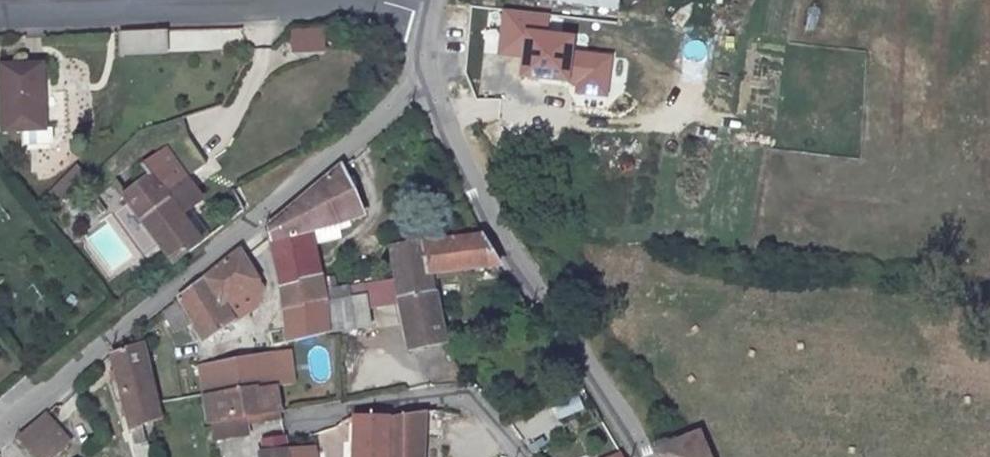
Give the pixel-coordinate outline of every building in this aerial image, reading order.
[(326,50),(324,25),(290,28),(293,53),(326,50)] [(166,52),(163,31),(119,32),(122,53),(166,52)] [(42,65),(0,67),(0,78),(1,131),(44,130),(42,65)] [(148,177),(121,196),(168,259),(172,265),(200,242),(180,215),(196,204),(181,182),(186,179),(164,149),(140,166),(148,177)] [(364,217),(341,168),(341,166),(267,228),(279,285),(320,278),(309,231),(364,217)] [(85,179),(75,168),(50,192),(60,204),(85,179)] [(181,182),(196,204),(201,200),(186,179),(181,182)] [(391,247),(396,278),(399,298),(433,292),(430,275),(499,265),(482,236),(391,247)] [(233,322),(247,313),(235,294),(258,280),(238,250),(178,298),(179,301),(173,304),(174,307),(163,313),(174,332),(192,321),(203,341),(232,320),(233,322)] [(279,285),(283,313),(324,306),(323,291),(320,278),(279,285)] [(361,284),(363,297),(365,308),(399,302),(399,298),(396,278),(390,279),(361,284)] [(327,333),(353,330),(351,310),(365,308),(363,297),(361,284),(323,291),(324,306),(283,313),(286,342),(327,333)] [(399,302),(409,351),(444,343),(433,292),(399,298),(399,302)] [(110,355),(133,445),(144,441),(142,426),(160,420),(141,343),(110,355)] [(198,367),(206,423),(212,422),(281,412),(272,355),(198,367)] [(437,434),(450,434),(449,410),(388,419),(387,456),(420,456),(421,434),(437,434)] [(18,438),(34,456),(49,456),(68,439),(45,414),(18,438)] [(388,419),(354,418),(353,456),(387,456),(388,419)] [(664,442),(669,456),(715,456),(707,429),(664,442)] [(421,434),(420,456),(440,456),(437,434),(421,434)] [(288,456),(313,456),(312,448),(287,451),(288,456)]
